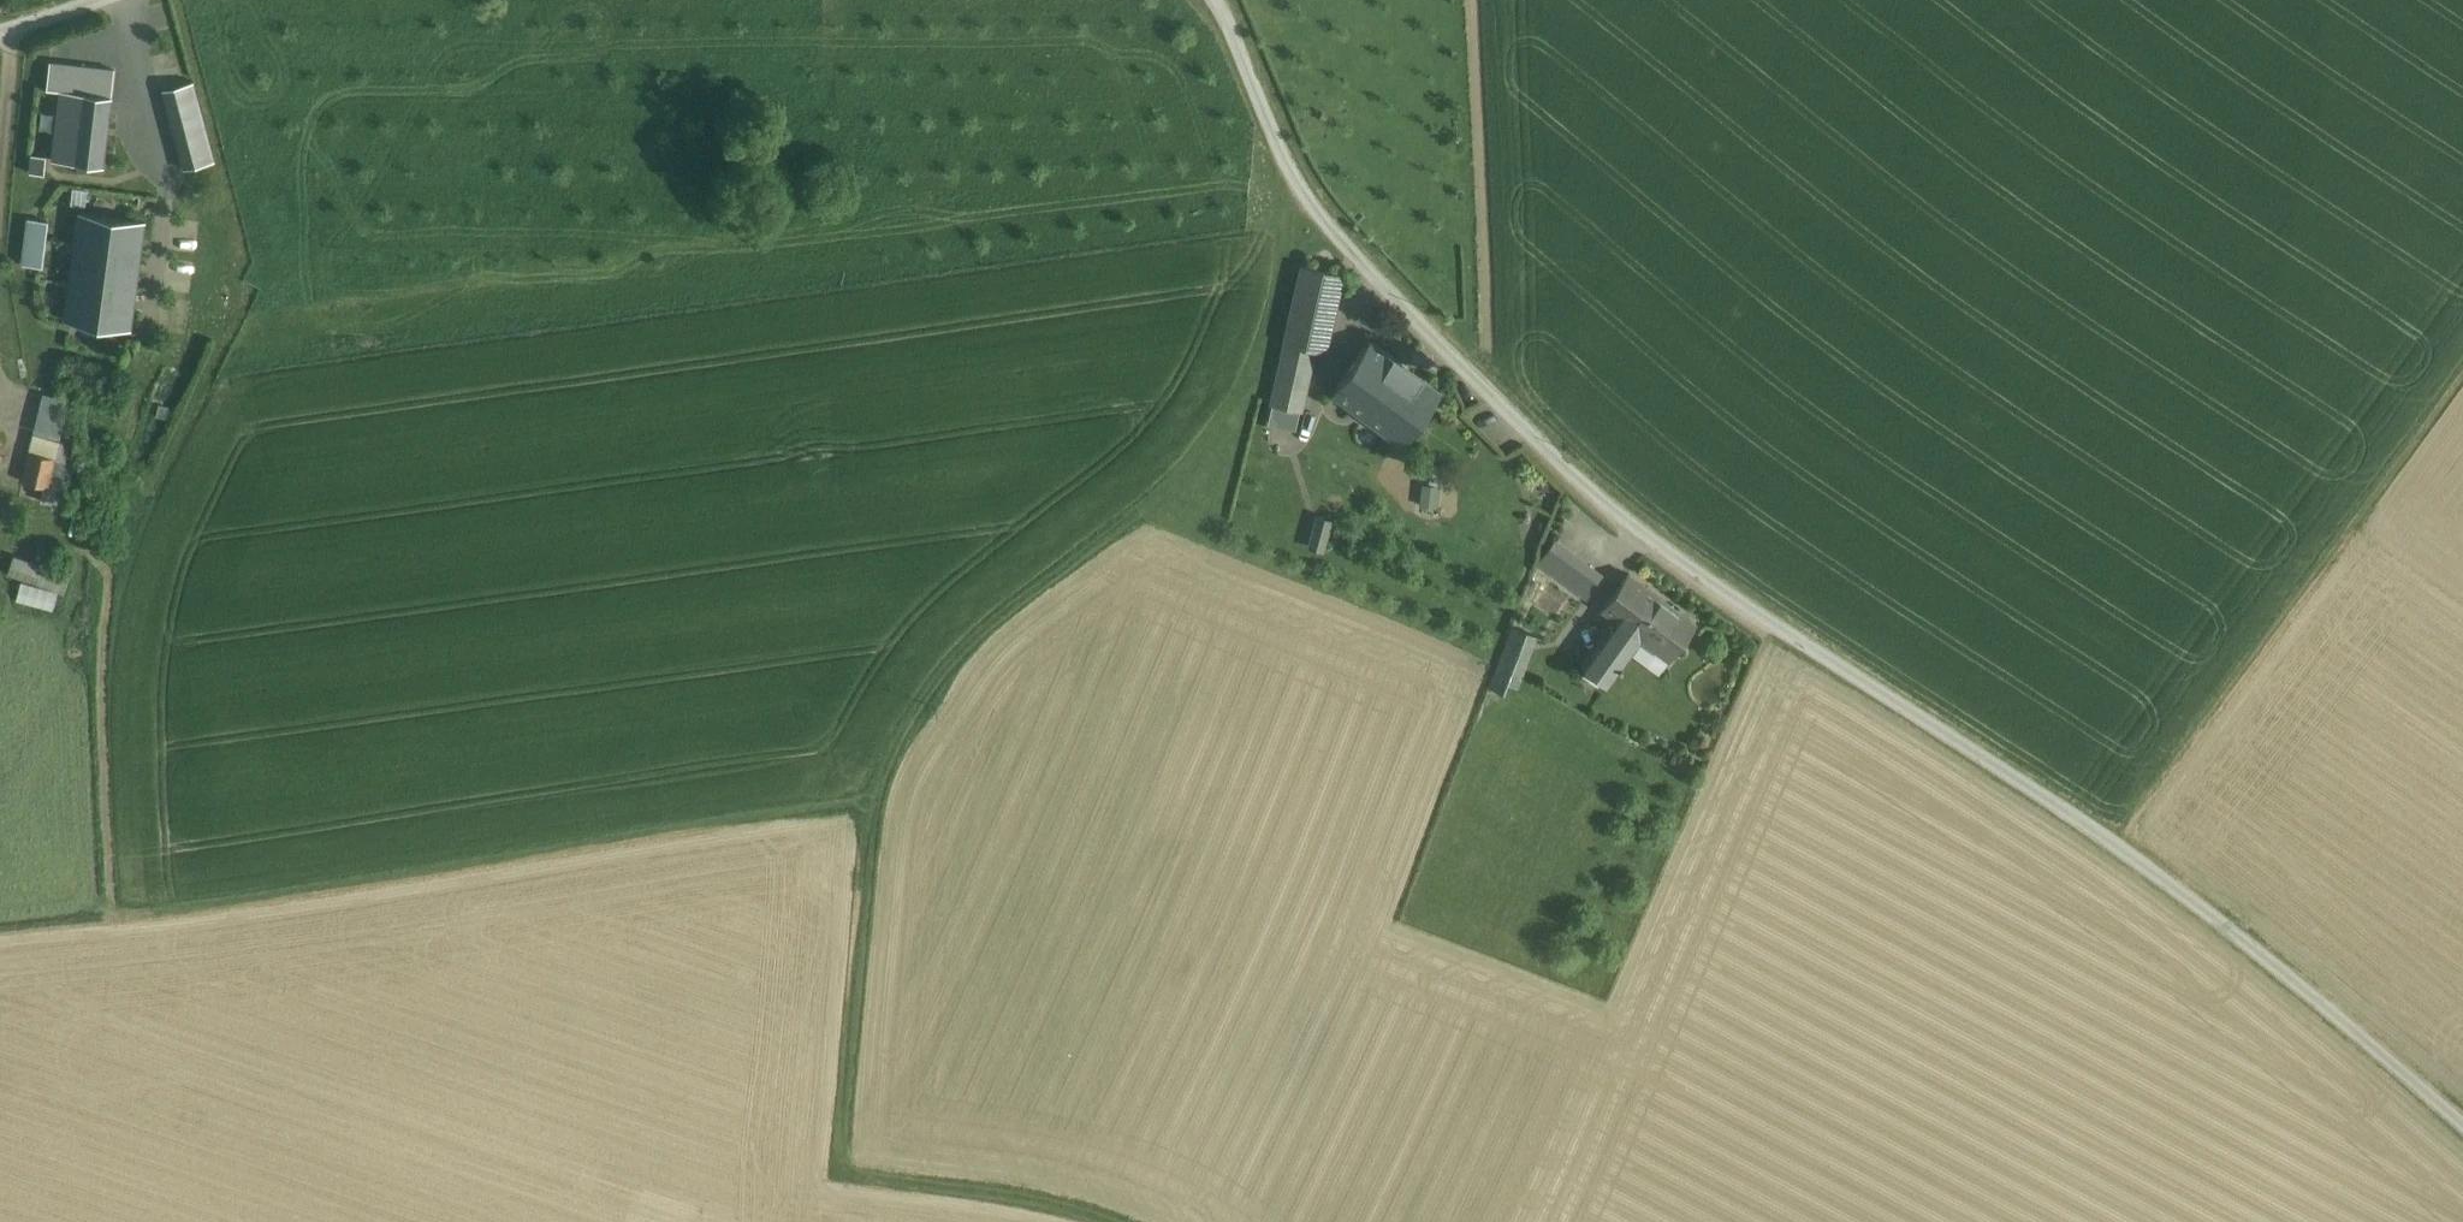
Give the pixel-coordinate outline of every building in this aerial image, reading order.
[(120,76),(48,67),(37,157),(109,166),(120,76)] [(198,85),(176,92),(184,121),(206,114),(198,85)] [(207,118),(174,127),(185,168),(218,160),(207,118)] [(74,276),(67,328),(134,337),(149,226),(82,217),(79,242),(74,276)] [(48,222),(20,218),(13,267),(74,276),(79,242),(46,237),(48,222)] [(1347,274),(1304,265),(1288,343),(1331,352),(1347,274)] [(1372,341),(1333,393),(1402,444),(1441,392),(1372,341)] [(1288,343),(1273,408),(1306,415),(1320,350),(1288,343)] [(68,403),(44,399),(37,435),(61,440),(68,403)] [(57,462),(61,440),(37,435),(30,453),(57,462)] [(57,462),(30,453),(21,482),(48,490),(57,462)] [(1422,482),(1420,502),(1442,504),(1444,484),(1422,482)] [(1332,524),(1317,522),(1312,551),(1327,553),(1332,524)] [(1605,577),(1559,541),(1541,566),(1587,601),(1605,577)] [(72,575),(15,558),(9,579),(66,595),(72,575)] [(1617,620),(1583,668),(1607,685),(1642,638),(1672,659),(1699,622),(1629,572),(1602,610),(1617,620)] [(55,609),(59,595),(23,586),(19,599),(55,609)] [(1540,637),(1514,629),(1492,692),(1518,701),(1540,637)]
